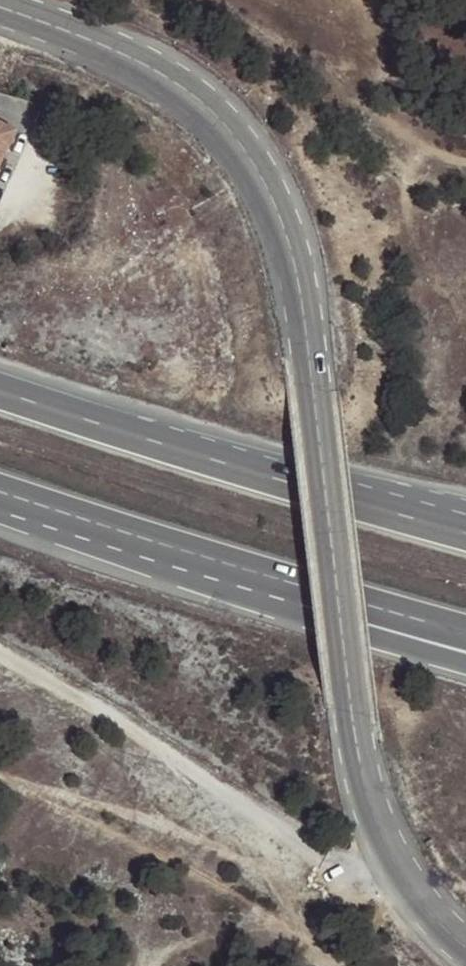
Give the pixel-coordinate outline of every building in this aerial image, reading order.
[(0,123),(0,164),(16,130),(0,123)]
